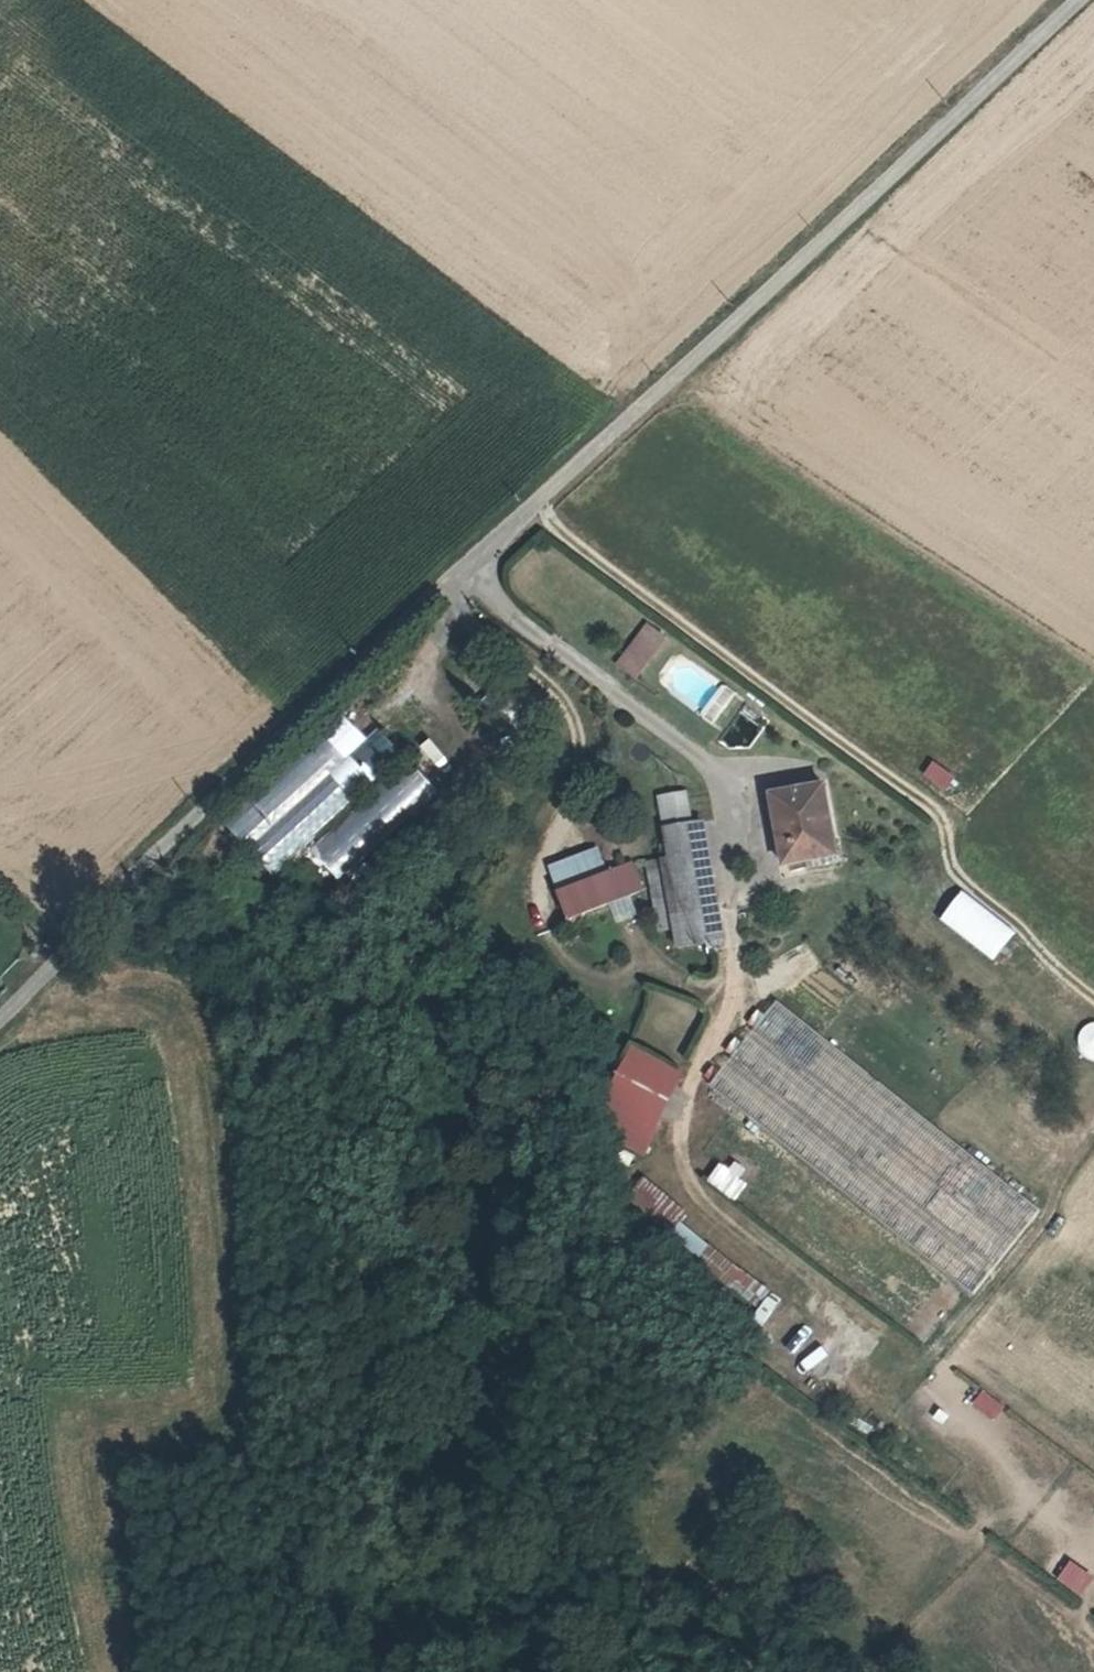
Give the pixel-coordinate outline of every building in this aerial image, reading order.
[(666,641),(650,629),(634,652),(651,664),(666,641)] [(651,664),(634,652),(621,670),(638,682),(651,664)] [(338,708),(220,817),(267,876),(301,845),(338,882),(438,786),(379,721),(362,734),(338,708)] [(941,793),(954,778),(932,759),(919,775),(941,793)] [(657,816),(689,813),(687,787),(655,790),(657,816)] [(835,860),(823,787),(773,795),(787,868),(835,860)] [(663,827),(670,866),(713,859),(705,821),(663,827)] [(605,867),(595,846),(546,866),(565,919),(644,891),(633,859),(605,867)] [(723,909),(713,859),(670,866),(677,917),(723,909)] [(936,919),(991,962),(1015,932),(959,889),(936,919)] [(726,928),(723,909),(677,917),(683,951),(725,944),(722,930),(726,928)] [(1075,1026),(1081,1060),(1093,1058),(1093,1023),(1075,1026)] [(978,1317),(1045,1231),(776,1026),(710,1114),(978,1317)] [(682,1068),(630,1040),(584,1130),(640,1157),(682,1068)] [(752,1296),(762,1283),(675,1219),(685,1206),(641,1174),(622,1200),(752,1296)] [(768,1333),(781,1310),(767,1302),(755,1326),(768,1333)]
